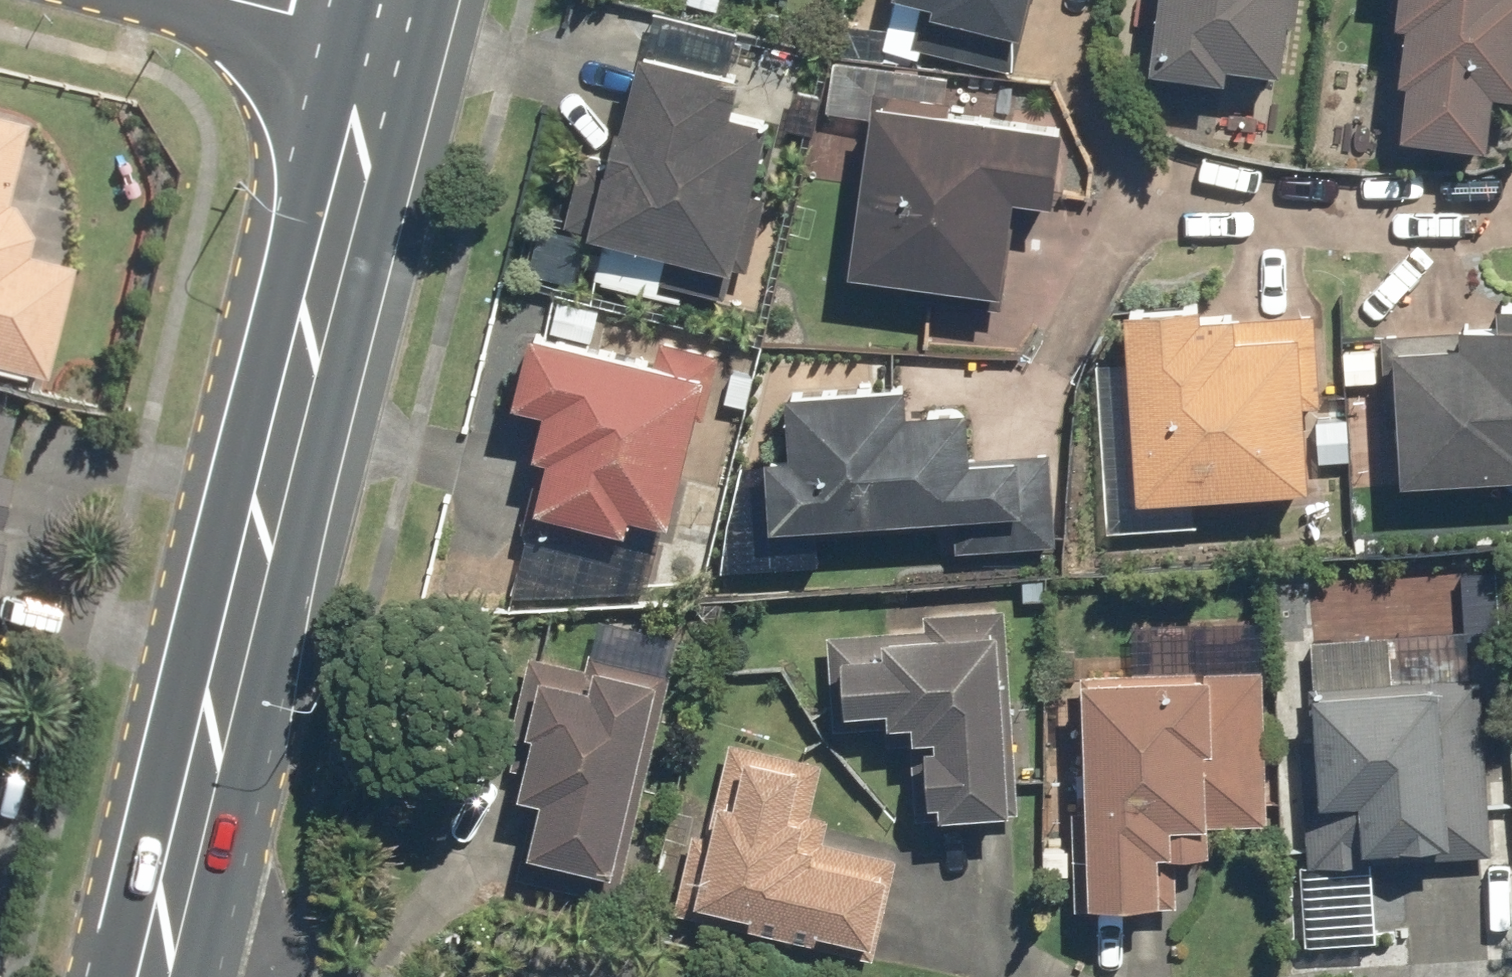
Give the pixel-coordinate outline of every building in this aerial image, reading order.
[(875,51),(1006,81),(1025,0),(887,0),(875,51)] [(1139,71),(1275,88),(1286,0),(1148,0),(1139,71)] [(1387,23),(1399,25),(1391,85),(1399,86),(1392,137),(1478,148),(1485,95),(1511,99),(1511,0),(1390,0),(1387,23)] [(653,285),(718,301),(764,123),(725,113),(735,75),(634,49),(605,161),(577,154),(557,231),(660,257),(653,285)] [(948,102),(867,90),(839,277),(993,300),(1007,201),(1045,207),(1057,129),(946,112),(948,102)] [(41,380),(69,265),(21,254),(26,234),(8,203),(2,202),(21,121),(0,116),(0,370),(41,380)] [(1383,485),(1511,478),(1511,302),(1488,303),(1489,326),(1375,332),(1383,485)] [(1198,307),(1116,311),(1125,501),(1301,493),(1297,406),(1316,405),(1312,314),(1198,319),(1198,307)] [(647,362),(522,332),(505,404),(536,412),(525,457),(535,459),(517,533),(614,557),(624,518),(662,527),(705,352),(652,339),(647,362)] [(949,551),(1055,546),(1051,456),(965,460),(962,409),(903,412),(901,384),(779,390),(782,456),(755,458),(759,531),(948,522),(949,551)] [(1014,815),(1001,606),(919,611),(920,628),(819,634),(826,730),(883,727),(884,749),(908,748),(912,822),(1014,815)] [(1385,633),(1284,640),(1299,873),(1491,861),(1479,676),(1388,682),(1385,633)] [(511,882),(616,905),(668,672),(583,653),(580,666),(536,656),(504,795),(529,801),(511,882)] [(1265,827),(1260,669),(1073,675),(1077,810),(1064,811),(1067,909),(1172,906),(1170,858),(1206,857),(1205,829),(1265,827)] [(685,832),(665,915),(870,964),(895,858),(822,841),(828,818),(809,813),(821,762),(725,740),(702,836),(685,832)]
